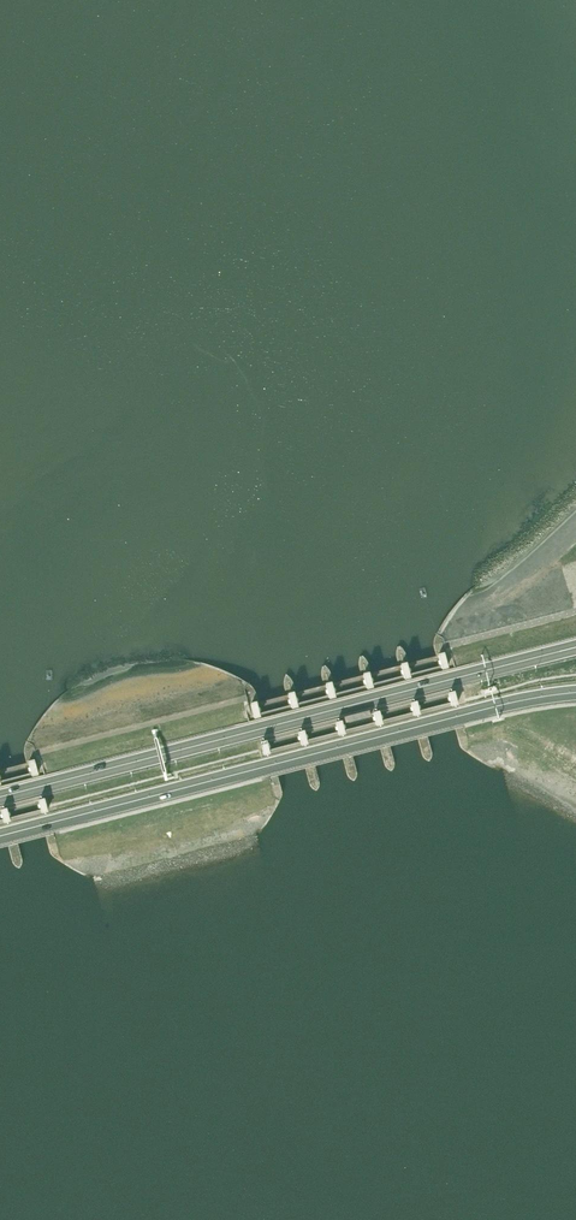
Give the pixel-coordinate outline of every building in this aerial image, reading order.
[(408,662),(401,664),(403,672),(405,679),(412,677),(410,670),(408,662)] [(370,671),(363,673),(365,682),(367,689),(374,687),(372,680),(370,671)] [(333,681),(325,683),(327,692),(329,698),(337,696),(335,690),(333,681)] [(295,691),(288,693),(290,701),(292,708),(299,706),(298,699),(295,691)] [(420,708),(418,701),(411,702),(413,710),(414,716),(422,714),(420,708)] [(382,718),(380,710),(373,712),(375,720),(376,726),(384,724),(382,718)] [(345,723),(371,716),(369,711),(344,717),(345,723)] [(345,728),(343,720),(335,722),(337,730),(339,736),(346,734),(345,728)] [(308,737),(306,730),(298,731),(300,739),(302,745),(309,743),(308,737)] [(34,759),(26,761),(29,770),(30,777),(38,775),(34,759)] [(48,812),(44,798),(36,800),(38,808),(40,814),(48,812)] [(10,815),(8,808),(1,809),(3,817),(4,823),(12,821),(10,815)]
